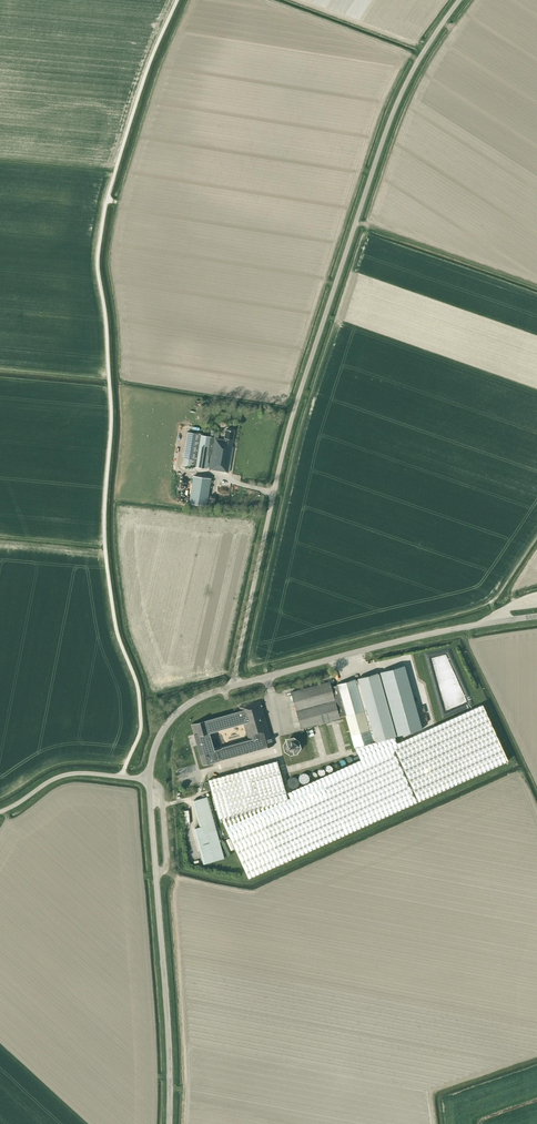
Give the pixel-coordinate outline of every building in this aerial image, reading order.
[(212,437),(201,435),(201,434),(187,431),(182,464),(206,469),(209,456),(211,456),(209,469),(229,472),(233,447),(232,447),(234,431),(226,429),(224,440),(214,438),(213,443),(211,443),(212,437)] [(194,476),(189,503),(206,506),(210,478),(194,476)] [(441,720),(427,670),(410,675),(424,724),(441,720)] [(331,687),(330,682),(291,692),(301,729),(340,718),(340,717),(345,715),(355,748),(360,760),(288,793),(290,798),(288,799),(277,761),(208,780),(219,818),(222,818),(223,822),(248,878),(508,761),(482,705),(397,743),(394,737),(395,736),(378,673),(358,679),(358,680),(356,680),(355,679),(337,684),(337,685),(331,687)] [(422,727),(408,675),(399,678),(413,729),(422,727)] [(398,678),(389,681),(404,734),(413,732),(398,678)] [(268,728),(265,717),(264,712),(265,712),(264,708),(262,708),(260,701),(239,707),(246,728),(212,738),(211,736),(210,736),(208,736),(207,736),(206,731),(195,734),(201,753),(202,757),(202,759),(204,763),(272,745),(269,732),(271,732),(269,728),(268,728)] [(285,735),(300,730),(298,722),(283,727),(285,735)] [(287,749),(291,752),(295,751),(297,747),(296,743),(293,741),(289,742),(287,745),(287,749)] [(196,758),(184,762),(186,770),(199,766),(196,758)] [(309,774),(300,775),(300,783),(309,782),(309,774)] [(194,800),(201,826),(195,828),(205,864),(224,858),(207,797),(194,800)]
